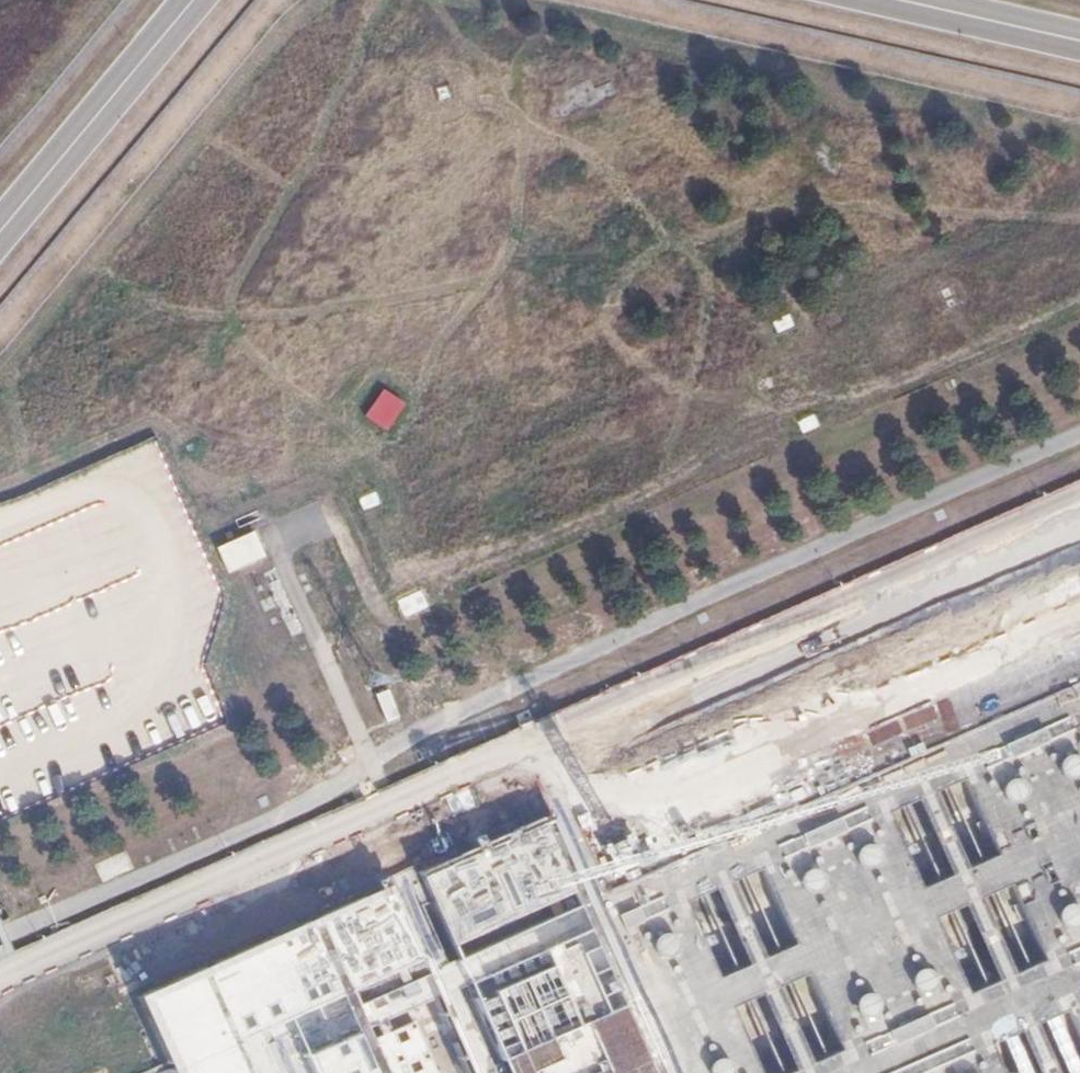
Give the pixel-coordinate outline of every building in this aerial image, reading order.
[(364,416),(387,430),(405,400),(381,387),(364,416)] [(215,546),(227,572),(265,554),(253,528),(215,546)] [(592,890),(559,814),(139,1003),(168,1068),(154,1072),(1079,1072),(1079,685),(592,890)] [(394,879),(496,840),(481,802),(397,834),(411,869),(393,876),(394,879)]
